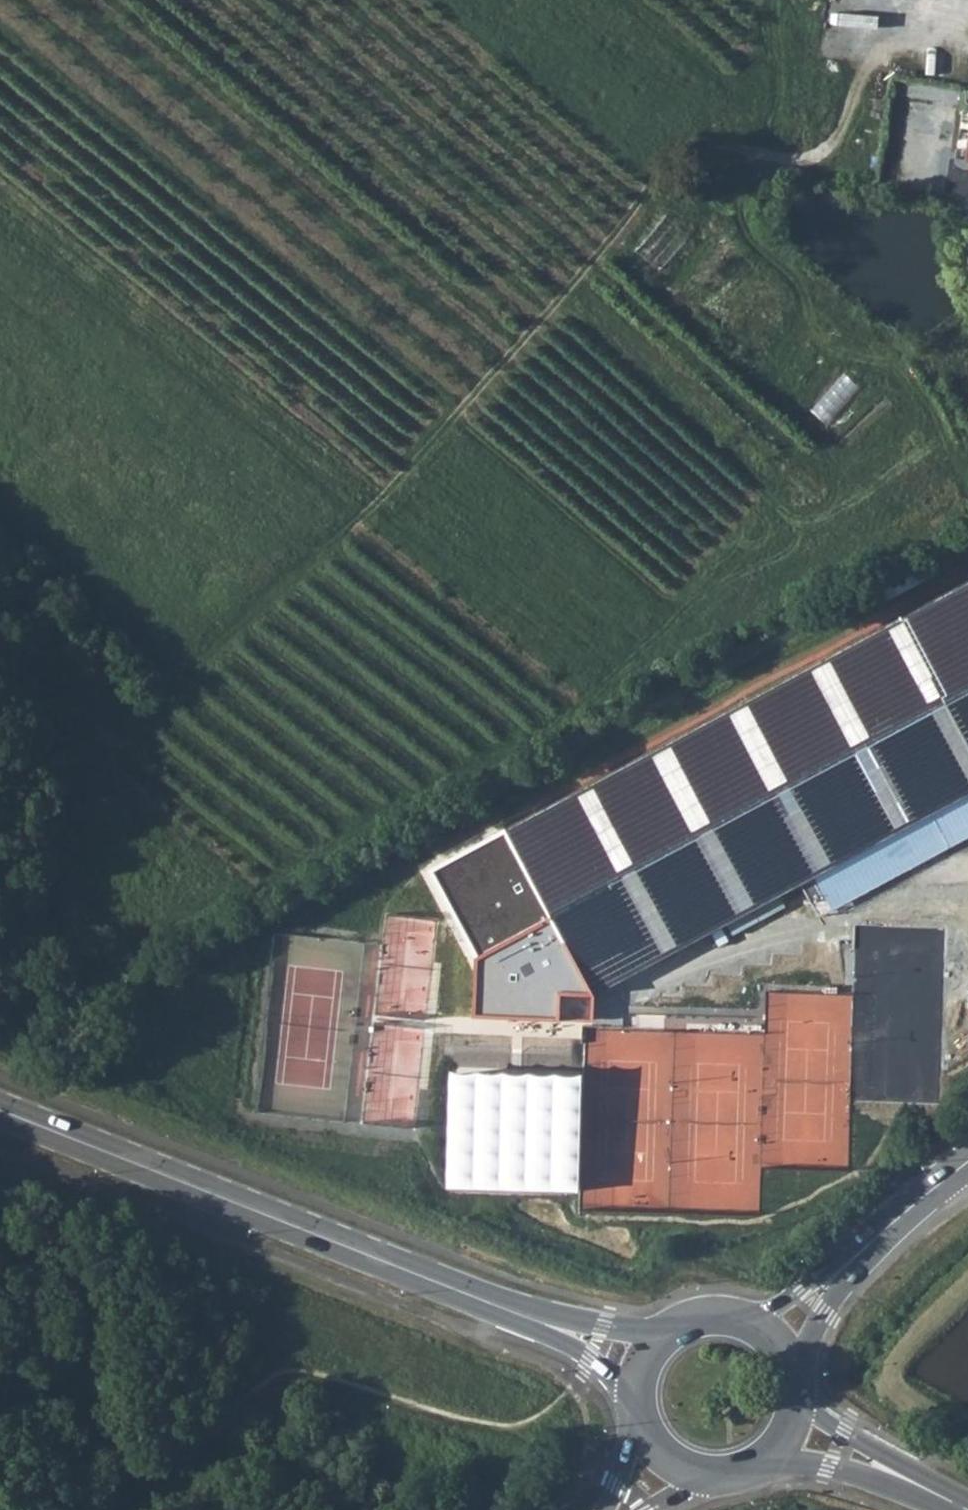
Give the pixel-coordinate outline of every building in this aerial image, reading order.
[(506,810),(590,992),(732,927),(734,933),(790,907),(783,894),(806,883),(818,910),(967,842),(967,598),(506,810)]
